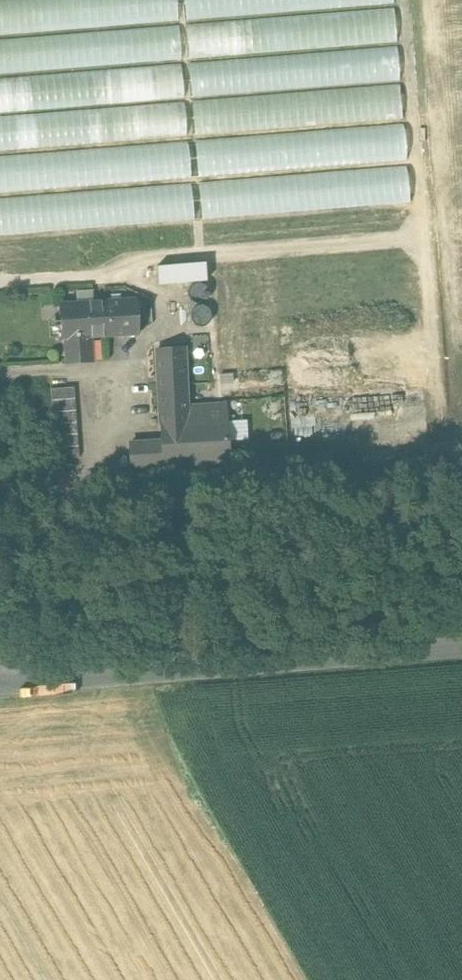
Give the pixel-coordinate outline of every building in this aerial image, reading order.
[(180,22),(178,0),(0,0),(0,32),(180,22)] [(396,8),(187,20),(189,55),(398,43),(396,8)] [(182,61),(180,26),(0,36),(0,71),(182,61)] [(184,99),(182,64),(0,75),(0,110),(184,99)] [(401,84),(193,96),(195,131),(403,119),(401,84)] [(187,137),(185,103),(0,113),(0,147),(187,137)] [(266,141),(216,145),(223,248),(218,248),(211,145),(150,150),(158,268),(160,283),(212,279),(221,401),(288,396),(279,274),(283,274),(292,396),(364,391),(355,267),(362,267),(371,390),(426,386),(408,131),(352,135),(361,253),(354,253),(345,136),(284,140),(293,261),(275,262),(266,141)] [(145,149),(91,152),(99,273),(154,269),(145,149)] [(94,273),(88,151),(53,152),(59,274),(94,273)] [(48,153),(13,155),(20,275),(56,273),(48,153)] [(16,278),(10,157),(0,157),(0,279),(16,278)] [(140,333),(138,298),(90,301),(92,336),(140,333)] [(90,301),(61,303),(63,337),(67,337),(69,362),(94,360),(92,336),(90,301)] [(186,350),(159,351),(164,442),(132,444),(133,467),(228,462),(226,421),(190,423),(186,350)] [(74,387),(51,389),(52,400),(75,399),(74,387)] [(75,399),(52,400),(53,412),(76,411),(75,399)] [(76,411),(53,412),(54,424),(76,422),(76,411)] [(76,422),(54,424),(54,436),(77,434),(76,422)] [(77,434),(54,436),(55,448),(78,446),(77,434)] [(78,446),(55,448),(56,459),(79,458),(78,446)]
